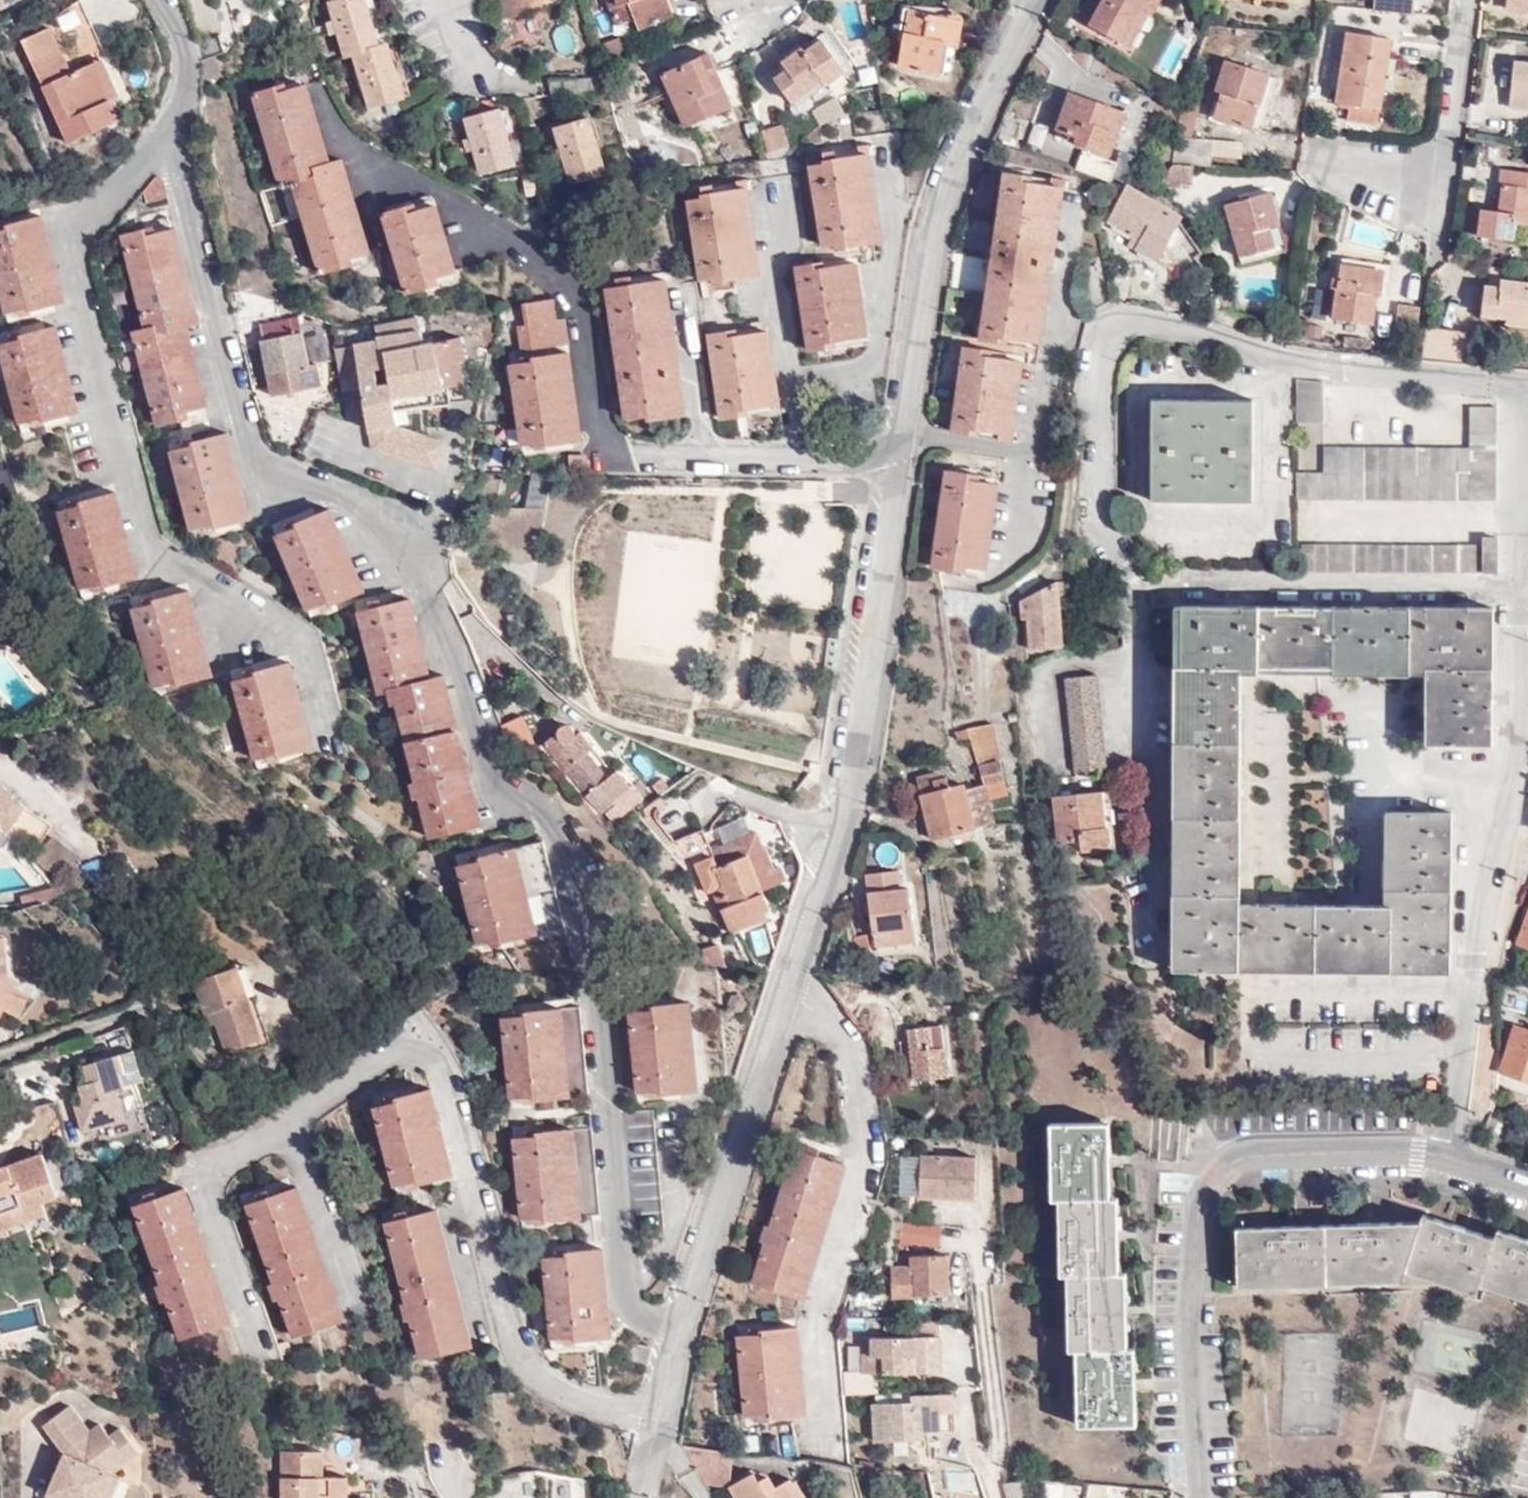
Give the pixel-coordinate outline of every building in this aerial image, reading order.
[(324,9),(354,0),(321,0),(324,9)] [(341,62),(349,59),(375,50),(359,0),(354,0),(324,9),(341,62)] [(550,0),(497,0),(494,1),(500,22),(532,14),(530,7),(550,2),(550,0)] [(612,2),(607,4),(612,28),(634,22),(638,32),(670,22),(666,0),(612,0),(612,2)] [(1117,55),(1146,0),(1145,0),(1099,0),(1094,8),(1085,3),(1071,31),(1117,55)] [(1242,8),(1243,0),(1211,0),(1211,2),(1242,8)] [(1499,6),(1527,11),(1527,0),(1501,0),(1499,6)] [(76,11),(58,18),(64,33),(82,26),(76,11)] [(940,54),(944,28),(944,25),(906,18),(894,73),(933,80),(940,54)] [(960,30),(944,28),(940,54),(956,57),(960,30)] [(43,29),(14,43),(60,144),(113,120),(104,102),(112,99),(94,61),(64,75),(43,29)] [(597,77),(625,65),(617,37),(589,47),(597,77)] [(1340,130),(1370,134),(1383,50),(1343,44),(1333,111),(1342,113),(1340,130)] [(398,100),(383,48),(375,50),(349,59),(363,110),(398,100)] [(768,89),(786,113),(816,90),(823,99),(841,85),(812,48),(776,74),(780,79),(768,89)] [(699,118),(703,128),(727,120),(709,70),(716,67),(709,50),(660,72),(680,125),(699,118)] [(1206,130),(1245,143),(1262,86),(1216,71),(1205,104),(1213,107),(1206,130)] [(1499,119),(1527,121),(1527,77),(1504,75),(1499,119)] [(547,97),(581,96),(582,79),(546,78),(547,97)] [(289,187),(313,277),(365,264),(339,166),(323,169),(302,91),(291,94),(288,85),(249,97),(273,192),(289,187)] [(1200,94),(1186,89),(1179,109),(1168,149),(1183,150),(1191,126),(1200,94)] [(1313,99),(1302,97),(1300,110),(1312,111),(1313,99)] [(1056,98),(1041,139),(1093,157),(1108,117),(1056,98)] [(805,116),(815,132),(837,117),(826,103),(805,116)] [(471,172),(507,165),(494,114),(459,121),(471,172)] [(762,122),(767,150),(787,144),(780,119),(762,122)] [(551,130),(566,183),(601,174),(587,121),(551,130)] [(1216,138),(1212,155),(1239,161),(1243,144),(1216,138)] [(799,163),(810,244),(835,241),(834,233),(865,229),(854,142),(809,149),(810,161),(799,163)] [(1201,169),(1204,152),(1169,150),(1164,166),(1201,169)] [(1068,158),(1064,170),(1112,188),(1115,189),(1124,165),(1106,158),(1099,171),(1068,158)] [(989,345),(1023,348),(1044,187),(1014,184),(1014,175),(994,173),(969,348),(988,351),(989,345)] [(1176,194),(1179,178),(1165,178),(1154,192),(1176,194)] [(1473,253),(1506,255),(1510,241),(1527,241),(1527,202),(1527,199),(1527,184),(1491,181),(1490,199),(1498,200),(1495,226),(1475,225),(1473,253)] [(678,189),(691,290),(711,287),(711,281),(747,277),(734,189),(703,195),(701,185),(678,189)] [(1044,187),(1023,348),(1032,349),(1055,188),(1044,187)] [(1174,223),(1141,204),(1120,193),(1103,226),(1124,237),(1118,250),(1151,265),(1174,223)] [(140,222),(161,216),(155,194),(137,213),(140,222)] [(379,216),(398,297),(429,290),(427,281),(450,277),(429,198),(407,205),(408,209),(379,216)] [(1218,216),(1232,271),(1268,262),(1264,240),(1275,237),(1266,202),(1218,216)] [(25,239),(45,325),(55,321),(34,235),(25,239)] [(45,325),(25,239),(0,243),(0,329),(17,326),(17,331),(45,325)] [(176,333),(186,330),(169,248),(159,251),(176,333)] [(184,355),(191,352),(186,330),(176,333),(159,251),(137,255),(135,250),(111,255),(132,351),(123,353),(145,444),(168,440),(167,432),(187,426),(174,356),(184,355)] [(783,257),(798,358),(823,354),(822,348),(855,344),(843,256),(810,261),(809,254),(783,257)] [(1334,274),(1327,325),(1369,332),(1373,302),(1380,303),(1383,281),(1334,274)] [(665,278),(610,285),(610,295),(601,296),(616,421),(638,419),(639,426),(677,420),(660,289),(668,288),(665,278)] [(1475,298),(1474,328),(1527,334),(1527,294),(1495,291),(1493,299),(1475,298)] [(510,328),(512,352),(558,347),(556,323),(546,324),(544,305),(516,308),(517,327),(510,328)] [(1388,306),(1385,336),(1407,337),(1410,309),(1388,306)] [(257,376),(298,368),(289,319),(248,327),(257,376)] [(386,363),(393,415),(444,405),(442,388),(458,386),(455,368),(461,366),(456,343),(420,350),(415,322),(370,330),(377,364),(386,363)] [(701,331),(713,422),(738,420),(736,409),(770,404),(760,331),(724,337),(723,328),(701,331)] [(1468,337),(1430,330),(1423,365),(1467,369),(1468,337)] [(1317,333),(1302,331),(1301,341),(1316,342),(1317,333)] [(35,347),(56,432),(66,430),(45,343),(35,347)] [(1361,346),(1347,343),(1346,353),(1360,355),(1361,346)] [(56,432),(35,347),(6,353),(6,358),(0,360),(0,414),(6,438),(26,434),(27,439),(56,432)] [(951,350),(943,404),(998,412),(1004,363),(971,359),(972,352),(951,350)] [(197,424),(184,355),(174,356),(187,426),(197,424)] [(504,363),(511,451),(537,450),(537,445),(568,444),(562,365),(525,369),(525,361),(504,363)] [(1004,363),(998,412),(1007,413),(1014,364),(1004,363)] [(306,367),(298,368),(257,376),(260,390),(285,385),(286,393),(311,387),(306,367)] [(1275,423),(1311,425),(1311,385),(1276,384),(1275,423)] [(1131,501),(1239,501),(1240,400),(1131,399),(1131,501)] [(998,412),(943,404),(937,440),(959,442),(960,435),(994,439),(998,412)] [(1277,467),(1276,496),(1479,497),(1481,406),(1450,405),(1448,447),(1305,446),(1304,467),(1277,467)] [(998,412),(994,439),(1003,440),(1007,413),(998,412)] [(558,476),(574,476),(574,456),(559,456),(558,476)] [(195,548),(222,542),(208,459),(177,464),(178,470),(155,476),(172,548),(193,544),(195,548)] [(208,459),(222,542),(233,539),(215,459),(208,459)] [(405,484),(421,488),(425,473),(409,469),(405,484)] [(947,570),(965,574),(979,485),(958,481),(958,477),(932,474),(917,574),(944,579),(947,570)] [(525,505),(544,510),(550,488),(530,483),(525,505)] [(979,485),(965,574),(974,576),(989,485),(979,485)] [(93,511),(111,599),(122,596),(103,509),(93,511)] [(85,604),(111,599),(93,511),(63,517),(64,523),(45,529),(60,603),(85,599),(85,604)] [(315,527),(308,530),(345,611),(352,607),(315,527)] [(281,546),(261,555),(293,630),(318,618),(320,623),(345,611),(308,530),(280,543),(281,546)] [(1283,566),(1477,571),(1478,536),(1460,535),(1460,546),(1284,543),(1283,566)] [(1047,581),(1007,602),(1008,646),(1049,646),(1048,606),(1046,586),(1047,581)] [(1046,586),(1048,606),(1060,605),(1061,584),(1046,586)] [(1162,972),(1433,975),(1435,817),(1367,816),(1365,905),(1224,902),(1226,670),(1412,675),(1412,747),(1472,747),(1472,610),(1163,604),(1162,972)] [(163,613),(181,701),(192,699),(173,611),(163,613)] [(154,706),(181,701),(163,613),(137,618),(138,623),(118,627),(135,706),(154,703),(154,706)] [(379,636),(372,637),(390,715),(397,714),(379,636)] [(390,715),(372,637),(329,646),(346,729),(355,727),(358,743),(365,743),(382,818),(375,820),(378,837),(385,836),(394,873),(437,863),(404,713),(397,714),(390,715)] [(1058,678),(1062,776),(1094,774),(1088,676),(1058,678)] [(239,694),(219,699),(237,775),(284,764),(264,681),(237,688),(239,694)] [(265,683),(284,764),(294,762),(274,681),(265,683)] [(497,739),(514,731),(525,724),(513,702),(486,711),(497,739)] [(404,713),(437,863),(447,861),(415,711),(404,713)] [(982,721),(942,736),(945,742),(955,739),(968,778),(976,798),(995,792),(992,780),(1003,775),(982,721)] [(592,828),(630,804),(604,776),(593,783),(575,758),(580,753),(563,730),(558,729),(553,729),(551,729),(548,730),(546,731),(545,733),(543,734),(542,737),(529,749),(572,802),(592,828)] [(966,823),(950,783),(947,776),(929,783),(924,771),(902,780),(925,841),(966,823)] [(976,798),(968,778),(950,783),(966,823),(980,817),(976,798)] [(1038,796),(1041,847),(1067,847),(1068,853),(1099,851),(1095,793),(1038,796)] [(686,834),(685,835),(658,847),(658,848),(674,887),(675,886),(675,887),(689,880),(696,898),(700,896),(708,914),(710,913),(722,939),(754,925),(751,919),(757,916),(749,897),(772,886),(766,872),(759,874),(742,835),(696,856),(686,834)] [(46,864),(22,844),(3,867),(27,887),(46,864)] [(859,882),(865,939),(906,936),(902,894),(891,895),(890,879),(859,882)] [(432,967),(454,983),(459,983),(459,972),(522,959),(504,880),(416,896),(432,967)] [(37,911),(34,896),(0,904),(0,921),(37,911)] [(1521,931),(1517,945),(1527,949),(1527,915),(1525,921),(1521,931)] [(1516,929),(1521,931),(1525,921),(1519,919),(1516,929)] [(906,936),(865,939),(867,952),(907,949),(906,936)] [(865,959),(861,941),(848,944),(852,962),(865,959)] [(689,974),(707,974),(705,944),(688,944),(688,954),(689,974)] [(436,985),(454,983),(432,967),(436,985)] [(243,1023),(252,1059),(265,1055),(245,979),(227,984),(234,1017),(243,1016),(245,1022),(243,1023)] [(217,1067),(252,1059),(243,1023),(245,1022),(243,1016),(234,1017),(227,984),(191,993),(198,1027),(208,1025),(217,1067)] [(1510,1033),(1513,1024),(1521,1026),(1527,1005),(1527,999),(1499,990),(1501,1030),(1510,1033)] [(608,1010),(616,1112),(645,1111),(646,1101),(673,1099),(665,1013),(633,1014),(633,1009),(608,1010)] [(460,1020),(471,1118),(498,1115),(498,1109),(544,1103),(537,1018),(487,1024),(485,1017),(460,1020)] [(908,1083),(940,1081),(934,1030),(902,1034),(908,1083)] [(1510,1033),(1503,1053),(1509,1056),(1503,1079),(1527,1086),(1527,1039),(1510,1033)] [(118,1057),(70,1071),(76,1089),(63,1093),(69,1109),(60,1111),(69,1142),(95,1134),(100,1148),(131,1139),(115,1086),(126,1083),(118,1057)] [(361,1117),(386,1203),(439,1186),(418,1100),(361,1117)] [(1071,1353),(1071,1434),(1122,1433),(1124,1355),(1114,1355),(1115,1281),(1103,1281),(1102,1207),(1092,1206),(1090,1129),(1041,1130),(1040,1205),(1047,1205),(1048,1281),(1060,1281),(1062,1353),(1071,1353)] [(501,1141),(515,1242),(539,1239),(539,1230),(589,1225),(578,1138),(527,1144),(526,1137),(501,1141)] [(773,1173),(821,1188),(822,1187),(828,1165),(781,1149),(773,1173)] [(891,1196),(908,1197),(912,1156),(896,1154),(891,1196)] [(908,1197),(966,1202),(970,1159),(912,1156),(908,1197)] [(29,1161),(0,1172),(0,1233),(49,1215),(29,1161)] [(785,1303),(821,1188),(773,1173),(736,1289),(785,1303)] [(234,1218),(269,1352),(318,1339),(283,1205),(234,1218)] [(117,1224),(156,1361),(206,1348),(170,1210),(117,1224)] [(1230,1236),(1232,1286),(1395,1281),(1401,1271),(1474,1295),(1478,1288),(1527,1304),(1527,1250),(1494,1238),(1488,1244),(1417,1219),(1412,1230),(1230,1236)] [(889,1245),(932,1249),(935,1224),(892,1221),(889,1245)] [(376,1246),(414,1383),(465,1370),(429,1234),(376,1246)] [(519,1261),(533,1360),(559,1357),(559,1351),(607,1346),(596,1259),(547,1264),(547,1258),(519,1261)] [(933,1261),(934,1303),(947,1303),(945,1260),(933,1261)] [(880,1306),(934,1303),(933,1261),(899,1262),(899,1272),(879,1275),(880,1306)] [(914,1351),(935,1351),(935,1334),(914,1334),(914,1351)] [(1437,1337),(1437,1373),(1478,1373),(1478,1336),(1437,1337)] [(720,1351),(728,1439),(784,1435),(775,1346),(720,1351)] [(914,1351),(858,1352),(859,1385),(840,1385),(840,1407),(874,1407),(874,1387),(937,1387),(937,1351),(935,1351),(914,1351)] [(1410,1401),(1413,1444),(1466,1441),(1463,1398),(1410,1401)] [(864,1418),(869,1460),(915,1455),(914,1449),(948,1444),(944,1404),(918,1406),(919,1412),(864,1418)] [(99,1482),(125,1463),(106,1436),(94,1443),(84,1430),(72,1438),(56,1417),(28,1438),(45,1464),(33,1497),(89,1497),(94,1484),(99,1482)] [(670,1462),(691,1497),(716,1497),(721,1471),(670,1462)] [(322,1492),(306,1491),(307,1465),(266,1465),(265,1497),(321,1497),(322,1492)] [(99,1482),(94,1484),(89,1497),(105,1497),(109,1487),(99,1482)] [(1022,1482),(1006,1484),(1009,1497),(1024,1497),(1022,1482)]
